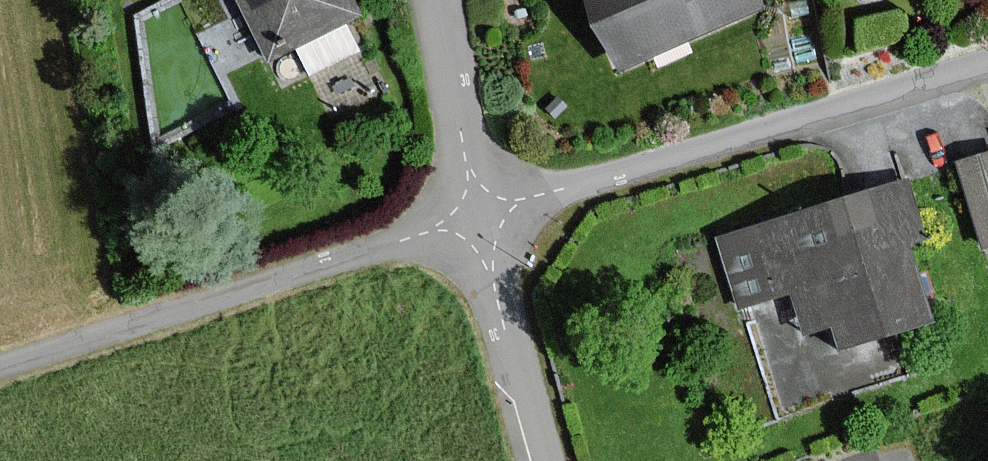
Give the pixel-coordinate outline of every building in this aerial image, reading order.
[(260,56),(354,11),(349,0),(233,0),(260,56)] [(621,79),(764,17),(757,0),(586,0),(621,79)] [(961,166),(986,249),(987,248),(987,158),(961,166)] [(923,239),(906,181),(716,237),(737,308),(790,293),(802,333),(831,325),(840,352),(931,325),(907,243),(923,239)]
